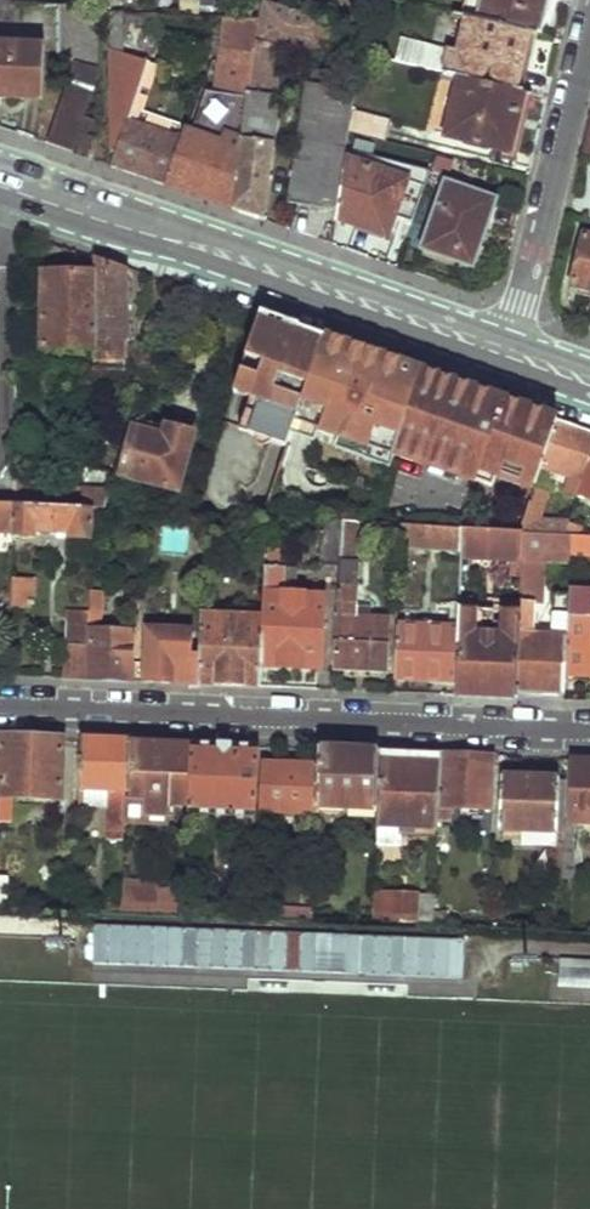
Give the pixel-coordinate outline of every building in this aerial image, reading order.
[(317,16),(269,0),(263,0),(258,40),(255,40),(253,52),(243,138),(276,142),(282,96),(275,95),(279,69),(275,68),(278,44),(325,48),(333,26),(316,20),(317,16)] [(462,15),(467,17),(479,20),(485,0),(466,0),(462,15)] [(547,0),(485,0),(479,20),(533,33),(538,34),(547,0)] [(20,2),(0,1),(0,19),(19,20),(20,2)] [(97,68),(96,3),(59,4),(61,56),(76,61),(97,68)] [(124,52),(123,13),(111,12),(111,47),(124,52)] [(442,46),(458,50),(467,17),(462,15),(450,12),(442,46)] [(362,53),(443,73),(519,91),(533,33),(479,20),(467,17),(458,50),(442,46),(366,28),(362,53)] [(255,40),(257,20),(224,18),(221,49),(253,52),(255,40)] [(29,45),(0,44),(0,97),(24,98),(29,45)] [(41,99),(43,46),(29,45),(24,98),(41,99)] [(117,153),(112,164),(169,184),(185,130),(178,140),(127,119),(150,62),(124,52),(111,47),(112,151),(117,153)] [(185,130),(169,184),(235,208),(243,138),(253,52),(221,49),(216,93),(208,91),(191,132),(185,130)] [(98,76),(97,68),(76,61),(48,142),(73,152),(81,129),(81,126),(85,116),(98,76)] [(350,130),(359,76),(316,67),(309,82),(291,201),(339,211),(350,130)] [(509,151),(524,93),(519,91),(443,73),(442,78),(462,84),(448,135),(509,151)] [(390,136),(393,120),(359,111),(356,127),(390,136)] [(91,130),(95,120),(85,116),(81,126),(91,130)] [(88,156),(96,136),(81,129),(73,152),(88,156)] [(393,222),(408,179),(353,159),(357,132),(350,130),(339,211),(338,216),(359,224),(364,213),(393,222)] [(266,219),(276,142),(243,138),(235,208),(266,219)] [(447,181),(423,248),(473,266),(496,197),(447,181)] [(586,236),(573,284),(589,289),(589,237),(586,236)] [(94,350),(94,362),(125,360),(124,341),(127,341),(127,269),(95,258),(95,272),(94,350)] [(43,271),(43,350),(94,350),(95,272),(67,272),(67,269),(50,268),(50,271),(43,271)] [(284,324),(260,316),(258,321),(270,324),(272,324),(276,324),(284,324)] [(270,324),(258,321),(241,372),(257,379),(249,400),(243,415),(262,423),(255,439),(284,450),(294,421),(321,346),(293,336),(296,328),(284,324),(276,324),(272,324),(270,324)] [(296,328),(293,336),(321,346),(324,338),(296,328)] [(321,346),(294,421),(318,430),(317,432),(368,450),(369,448),(393,456),(393,455),(468,481),(469,480),(491,487),(497,471),(536,485),(542,468),(560,421),(421,372),(388,361),(386,367),(355,356),(357,350),(324,338),(321,346)] [(386,367),(388,361),(357,350),(355,356),(386,367)] [(94,362),(93,371),(125,370),(125,360),(94,362)] [(233,394),(249,400),(257,379),(241,372),(233,394)] [(542,468),(571,476),(566,493),(578,498),(579,494),(589,464),(589,432),(560,421),(542,468)] [(14,503),(15,470),(15,427),(0,426),(0,503),(14,503)] [(121,476),(177,492),(193,436),(168,428),(164,439),(133,430),(121,476)] [(579,494),(589,498),(589,464),(579,494)] [(15,470),(14,503),(82,509),(82,490),(30,485),(30,470),(15,470)] [(82,490),(82,509),(93,510),(105,511),(113,475),(82,474),(82,490)] [(538,487),(531,506),(542,510),(549,492),(538,487)] [(13,533),(14,503),(0,503),(0,533),(13,533)] [(70,539),(92,540),(93,510),(82,509),(14,503),(13,533),(12,538),(37,538),(37,532),(70,533),(70,539)] [(171,507),(170,516),(178,516),(178,507),(171,507)] [(570,521),(524,517),(519,532),(523,532),(565,535),(570,521)] [(226,520),(225,534),(243,534),(243,521),(226,520)] [(320,532),(319,565),(338,566),(338,561),(340,522),(326,521),(327,530),(320,532)] [(362,531),(362,523),(340,522),(338,561),(354,562),(355,531),(362,531)] [(370,539),(401,540),(402,525),(362,523),(362,531),(361,535),(369,536),(370,539)] [(572,524),(570,530),(579,534),(580,528),(572,524)] [(401,540),(400,555),(413,555),(413,547),(461,550),(462,528),(402,525),(401,540)] [(461,550),(460,558),(522,562),(523,532),(519,532),(462,528),(461,550)] [(520,611),(517,693),(565,695),(568,597),(556,596),(554,637),(533,636),(535,603),(541,604),(543,562),(570,563),(570,554),(571,535),(565,535),(523,532),(522,562),(520,611)] [(570,554),(589,555),(589,536),(571,535),(570,554)] [(262,620),(260,665),(320,668),(324,595),(282,593),(285,549),(265,547),(262,620)] [(338,566),(334,669),(388,672),(390,619),(354,617),(356,562),(354,562),(338,561),(338,566)] [(11,581),(10,612),(22,611),(24,582),(11,581)] [(24,582),(22,611),(34,612),(35,582),(24,582)] [(569,674),(589,675),(589,591),(572,591),(569,674)] [(91,593),(90,624),(98,625),(101,625),(101,594),(91,593)] [(147,631),(155,631),(156,597),(144,596),(144,604),(143,631),(147,631)] [(115,681),(132,682),(134,663),(142,664),(143,631),(144,604),(133,604),(131,633),(98,632),(98,625),(90,624),(90,640),(92,641),(91,680),(115,681)] [(458,608),(454,696),(489,697),(517,698),(517,693),(520,611),(505,611),(504,636),(476,634),(477,609),(458,608)] [(200,654),(199,684),(230,685),(259,687),(260,665),(262,620),(202,617),(200,654)] [(68,623),(65,679),(85,679),(86,640),(90,640),(90,624),(68,623)] [(396,625),(393,679),(449,681),(451,630),(396,625)] [(174,683),(199,684),(200,654),(191,653),(193,632),(155,631),(147,631),(144,682),(174,683)] [(0,794),(0,824),(11,824),(13,796),(60,800),(64,739),(34,737),(4,736),(0,794)] [(106,808),(105,841),(123,841),(123,824),(124,803),(128,803),(131,742),(113,741),(80,739),(76,790),(78,790),(78,797),(85,796),(85,790),(107,793),(106,808)] [(124,803),(123,824),(140,825),(140,805),(155,806),(157,766),(190,767),(191,744),(159,743),(131,742),(128,803),(124,803)] [(190,767),(187,829),(253,832),(259,747),(222,746),(191,744),(190,767)] [(315,809),(377,812),(380,752),(348,751),(319,749),(318,768),(315,809)] [(377,812),(376,825),(436,828),(437,820),(441,755),(408,753),(380,752),(377,812)] [(441,755),(437,820),(448,820),(450,807),(492,809),(495,757),(464,756),(441,755)] [(589,823),(589,761),(573,760),(570,822),(575,822),(589,823)] [(264,765),(261,811),(315,813),(315,809),(318,768),(264,765)] [(500,778),(497,830),(556,833),(560,780),(554,780),(554,771),(537,770),(536,780),(500,778)] [(78,797),(77,805),(87,806),(87,808),(106,808),(107,793),(85,790),(85,796),(78,797)] [(140,805),(140,825),(154,825),(155,806),(140,805)] [(564,822),(563,836),(574,836),(575,822),(570,822),(564,822)] [(563,845),(561,879),(572,879),(574,836),(563,836),(563,845)] [(550,844),(548,878),(561,879),(563,845),(550,844)] [(371,895),(369,923),(430,925),(431,898),(371,895)] [(103,897),(103,911),(119,912),(120,906),(120,898),(103,897)] [(274,909),(274,919),(308,920),(309,907),(283,905),(278,910),(274,909)] [(89,911),(87,959),(454,974),(456,927),(430,925),(369,923),(308,920),(274,919),(246,918),(183,915),(119,912),(103,911),(89,911)] [(589,988),(589,958),(559,958),(559,988),(589,988)]
